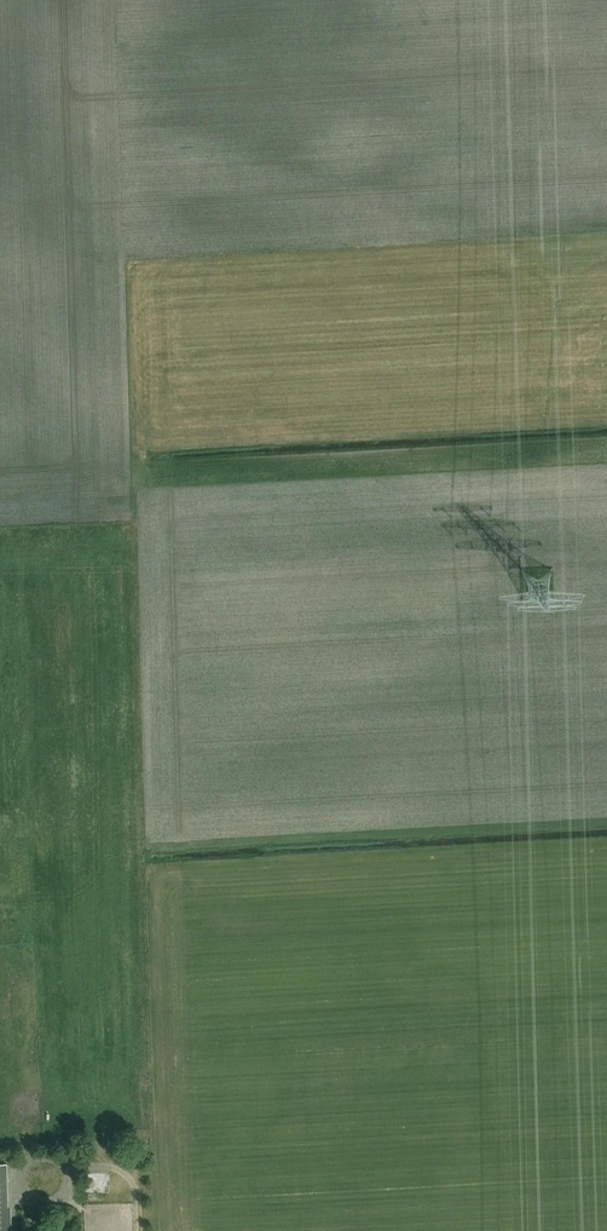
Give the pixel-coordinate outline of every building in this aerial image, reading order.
[(7,1163),(0,1164),(0,1230),(12,1230),(11,1206),(8,1206),(7,1163)]
